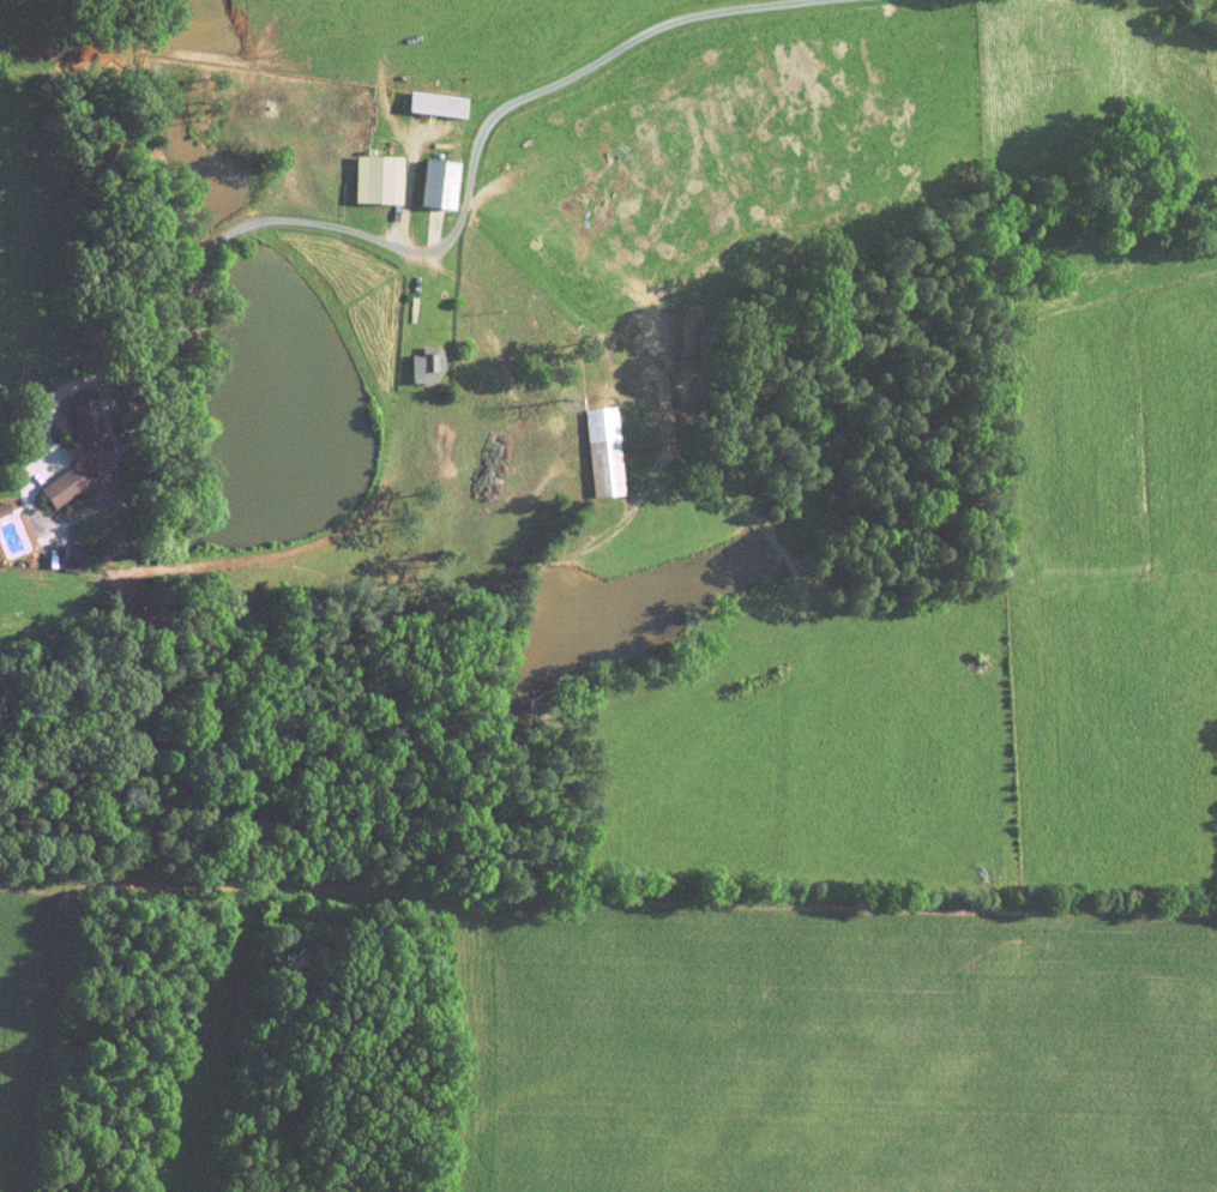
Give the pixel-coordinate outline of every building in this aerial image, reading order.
[(405,110),(408,91),(464,97),(462,116),(405,110)] [(354,156),(400,157),(399,203),(353,201),(354,156)] [(423,159),(456,163),(451,207),(417,204),(423,159)] [(433,370),(441,370),(440,345),(417,346),(418,353),(407,354),(407,381),(433,381),(433,370)] [(49,507),(80,486),(79,476),(102,474),(101,461),(96,395),(68,397),(72,439),(66,443),(68,464),(35,487),(49,507)] [(584,411),(615,408),(622,493),(592,495),(584,411)] [(79,570),(79,552),(59,552),(59,570),(79,570)]
